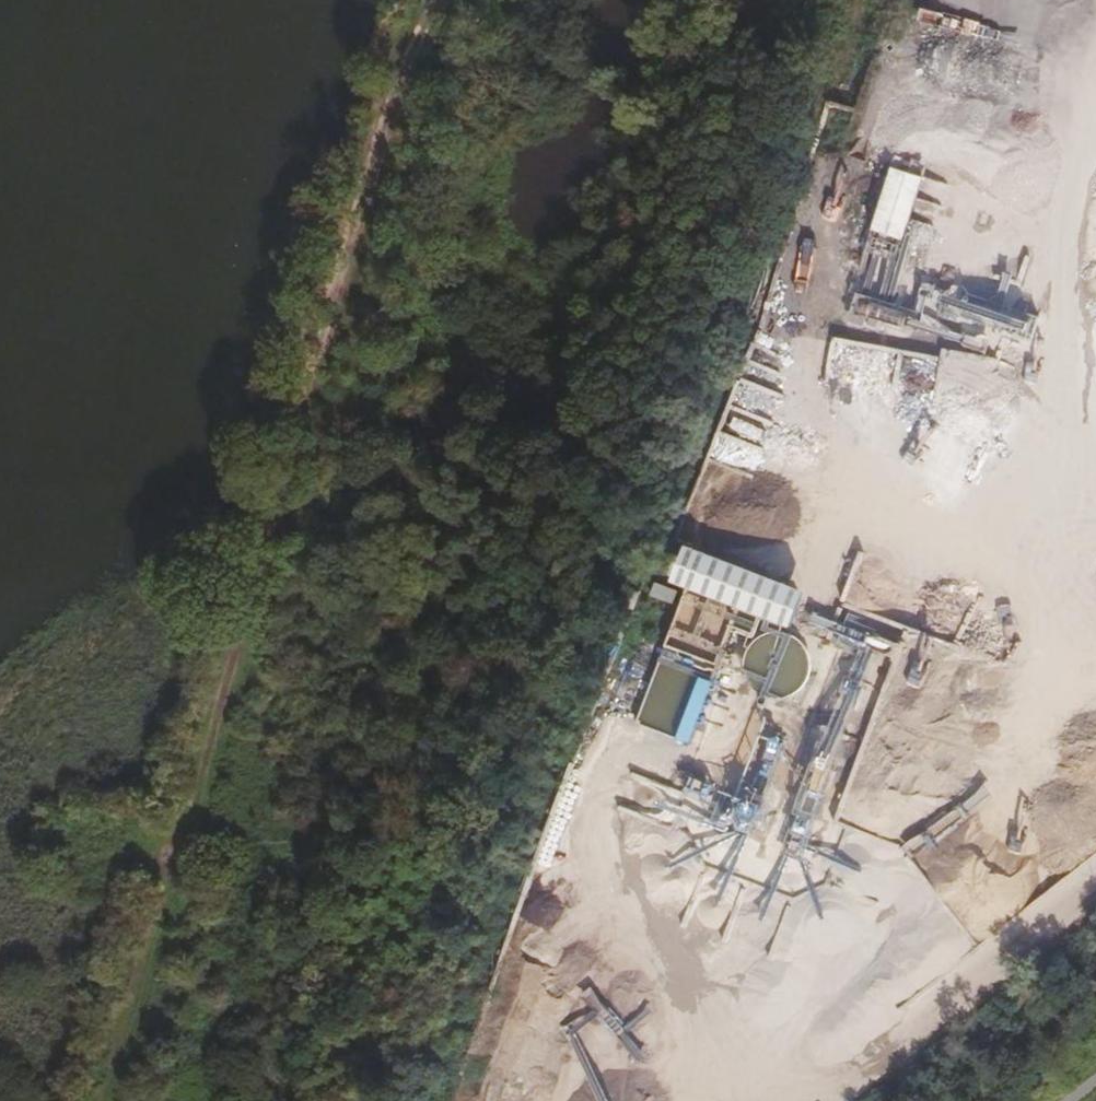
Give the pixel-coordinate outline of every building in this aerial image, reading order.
[(938,182),(909,173),(889,235),(919,244),(938,182)] [(718,569),(721,540),(679,536),(676,564),(718,569)]
